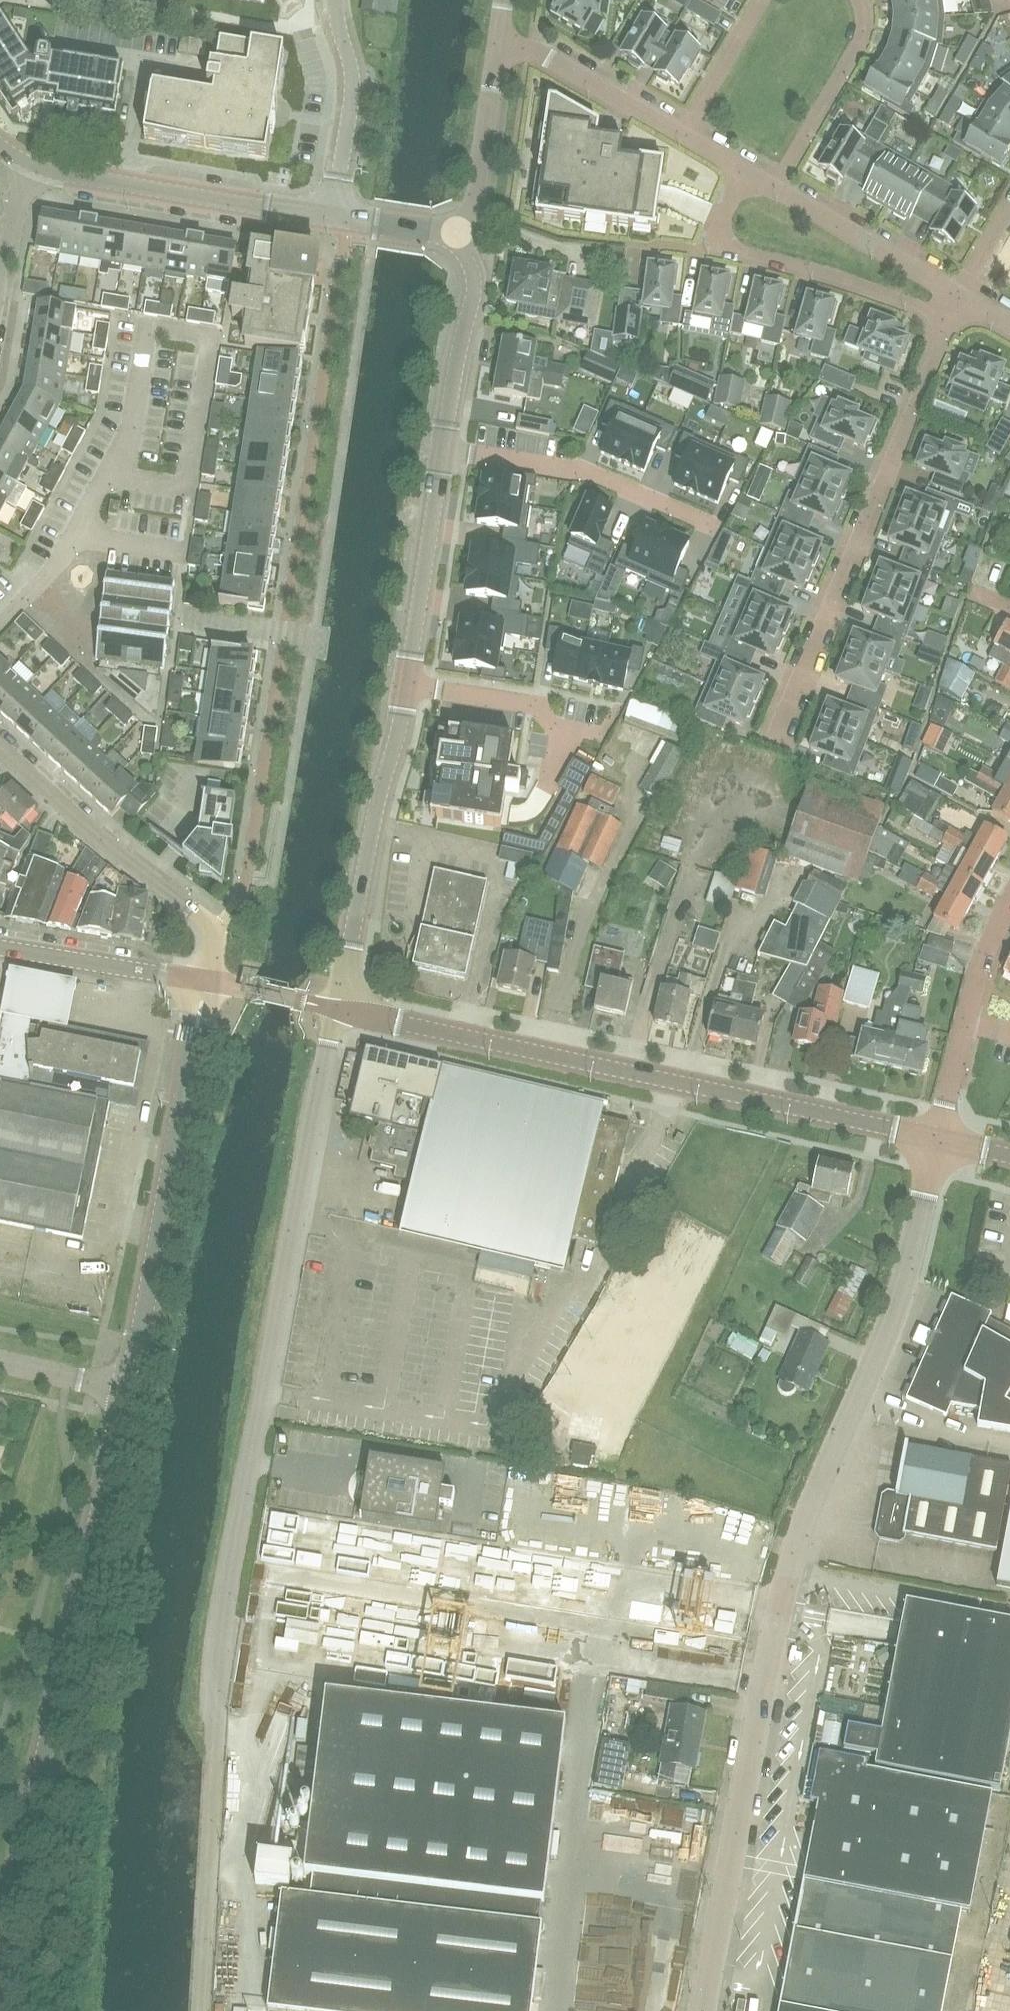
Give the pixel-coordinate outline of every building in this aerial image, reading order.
[(386,17),(387,14),(398,16),(400,0),(363,0),(361,14),(386,17)] [(551,13),(583,31),(592,14),(598,15),(600,0),(553,0),(551,13)] [(695,0),(693,0),(687,10),(710,23),(716,12),(695,0)] [(723,4),(722,7),(725,9),(730,0),(716,0),(723,4)] [(943,0),(899,0),(900,4),(898,4),(900,18),(945,16),(943,0)] [(973,1),(977,15),(994,15),(990,0),(976,0),(973,1)] [(666,44),(672,35),(665,32),(669,25),(644,10),(633,29),(636,31),(622,54),(631,59),(629,62),(640,69),(642,66),(644,67),(646,64),(657,70),(670,47),(666,44)] [(124,69),(54,58),(53,55),(50,51),(43,50),(38,54),(36,64),(32,64),(30,62),(31,61),(0,12),(0,94),(1,94),(14,114),(29,104),(26,99),(37,92),(58,95),(56,106),(116,116),(124,69)] [(942,45),(945,16),(900,18),(894,36),(942,45)] [(45,47),(46,31),(31,31),(30,47),(45,47)] [(702,52),(677,37),(677,38),(672,35),(666,44),(670,47),(657,70),(658,70),(656,74),(659,75),(657,79),(668,85),(670,82),(678,87),(692,63),(694,65),(702,52)] [(938,45),(942,46),(942,45),(894,36),(891,47),(892,48),(890,54),(930,71),(938,45)] [(978,42),(970,37),(963,49),(971,54),(978,42)] [(152,93),(145,138),(238,153),(238,151),(265,156),(271,122),(273,122),(285,52),(221,41),(217,65),(212,64),(210,76),(209,76),(208,85),(215,86),(214,96),(153,86),(152,93)] [(986,61),(993,49),(984,44),(977,56),(986,61)] [(964,66),(971,54),(963,49),(956,61),(964,66)] [(917,92),(930,71),(890,54),(887,59),(886,58),(879,70),(878,69),(877,69),(917,92)] [(979,74),(986,61),(977,56),(970,69),(979,74)] [(910,105),(917,92),(877,69),(872,79),(871,78),(865,89),(873,94),(875,92),(890,101),(888,104),(910,117),(915,108),(910,105)] [(1001,78),(1009,89),(1009,72),(1001,78)] [(1001,78),(1000,79),(1003,82),(984,102),(1009,121),(1009,89),(1001,78)] [(941,106),(948,94),(940,89),(933,101),(941,106)] [(963,102),(954,97),(947,109),(956,115),(963,102)] [(599,127),(557,103),(550,101),(539,173),(543,174),(537,215),(586,223),(586,222),(654,231),(664,164),(620,160),(623,140),(598,136),(599,127)] [(935,119),(941,106),(933,101),(926,114),(935,119)] [(984,102),(972,124),(1009,146),(1009,121),(984,102)] [(949,127),(956,115),(947,109),(940,122),(949,127)] [(861,174),(879,145),(843,124),(832,143),(834,145),(820,168),(829,173),(826,177),(838,184),(840,180),(843,181),(850,168),(861,174)] [(972,124),(965,137),(959,134),(954,142),(977,155),(979,152),(993,160),(992,163),(1001,168),(1008,157),(1006,156),(1009,150),(1009,146),(972,124)] [(887,207),(912,164),(879,145),(861,174),(873,181),(865,194),(887,207)] [(929,213),(946,184),(912,164),(887,207),(910,220),(918,207),(929,213)] [(959,200),(962,193),(946,184),(929,213),(940,220),(932,233),(934,234),(932,238),(944,245),(946,241),(955,246),(968,222),(970,224),(978,211),(959,200)] [(59,253),(66,216),(44,212),(37,249),(59,253)] [(80,257),(87,219),(66,216),(59,253),(80,257)] [(99,274),(108,223),(87,219),(80,257),(101,260),(99,274)] [(123,264),(129,227),(108,223),(99,274),(108,276),(109,271),(121,273),(122,264),(123,264)] [(144,268),(151,230),(129,227),(123,264),(144,268)] [(165,271),(172,234),(151,230),(144,268),(165,271)] [(187,275),(193,238),(172,234),(165,271),(187,275)] [(208,278),(214,241),(193,238),(187,275),(208,278)] [(236,245),(214,241),(208,278),(206,291),(228,295),(230,282),(236,245)] [(235,297),(232,315),(249,318),(245,344),(300,352),(300,350),(294,349),(296,339),(306,340),(312,295),(303,294),(304,284),(315,286),(320,256),(278,249),(278,251),(254,247),(250,276),(256,276),(252,300),(235,297)] [(676,288),(678,271),(679,267),(664,265),(663,267),(650,266),(647,292),(645,292),(643,308),(652,309),(652,308),(664,310),(663,323),(680,325),(683,298),(672,297),(673,287),(676,288)] [(566,279),(567,276),(552,273),(517,266),(510,303),(520,305),(518,315),(555,322),(595,329),(603,285),(566,279)] [(728,297),(732,276),(718,273),(717,276),(704,273),(699,300),(697,299),(694,315),(703,317),(703,316),(715,318),(713,331),(730,334),(735,308),(724,306),(726,296),(728,297)] [(26,280),(23,293),(46,297),(49,284),(26,280)] [(780,308),(785,287),(770,284),(770,286),(756,283),(750,309),(748,309),(745,325),(754,327),(754,326),(766,328),(763,342),(780,345),(786,319),(775,316),(777,307),(780,308)] [(73,302),(75,289),(62,287),(59,299),(73,302)] [(88,291),(75,289),(73,302),(86,304),(88,291)] [(115,309),(117,296),(104,294),(102,307),(115,309)] [(130,298),(117,296),(115,309),(128,311),(130,298)] [(831,322),(837,302),(822,298),(821,300),(808,296),(801,322),(799,321),(795,337),(804,340),(804,338),(815,342),(812,355),(829,360),(836,333),(826,330),(828,321),(831,322)] [(158,316),(160,303),(147,301),(145,314),(158,316)] [(39,303),(36,325),(73,331),(77,309),(39,303)] [(173,305),(160,303),(158,316),(171,318),(173,305)] [(200,323),(202,310),(189,308),(187,321),(200,323)] [(216,312),(202,310),(200,323),(213,325),(216,312)] [(641,313),(618,310),(615,337),(638,339),(641,313)] [(866,334),(851,329),(845,345),(886,360),(883,368),(894,372),(897,364),(899,365),(903,355),(905,356),(910,344),(907,343),(908,341),(899,337),(903,328),(872,317),(866,334)] [(98,322),(95,335),(108,337),(110,324),(98,322)] [(69,353),(73,331),(36,325),(32,347),(69,353)] [(106,350),(108,337),(95,335),(93,348),(106,350)] [(537,345),(503,340),(499,366),(532,372),(532,371),(537,345)] [(66,374),(69,353),(32,347),(29,368),(66,374)] [(260,353),(257,377),(299,383),(299,382),(294,382),(296,374),(300,375),(303,360),(260,353)] [(611,385),(619,367),(589,354),(581,372),(611,385)] [(1009,395),(1009,388),(998,384),(1005,366),(974,354),(971,363),(962,360),(961,362),(958,361),(953,373),(956,374),(952,384),(954,384),(951,392),(962,397),(965,389),(1006,405),(1009,395)] [(220,357),(218,371),(230,373),(233,359),(220,357)] [(546,363),(544,373),(544,374),(564,377),(565,366),(546,363)] [(91,365),(88,378),(101,380),(103,367),(91,365)] [(562,387),(564,377),(544,374),(544,373),(532,371),(532,372),(499,366),(494,392),(528,398),(530,384),(542,386),(543,384),(562,387)] [(850,377),(826,367),(821,380),(845,390),(850,377)] [(61,401),(66,374),(29,368),(25,389),(61,401)] [(715,385),(677,369),(670,386),(707,402),(715,385)] [(228,386),(230,373),(218,371),(216,384),(228,386)] [(297,397),(299,383),(257,377),(253,399),(296,406),(296,405),(291,404),(292,397),(297,397)] [(99,393),(101,380),(88,378),(86,391),(99,393)] [(745,383),(721,379),(716,404),(740,409),(745,383)] [(48,426),(61,401),(25,389),(15,408),(48,426)] [(293,420),(296,406),(253,399),(250,422),(292,428),(292,427),(287,427),(289,419),(293,420)] [(791,404),(767,399),(761,424),(785,429),(791,404)] [(622,463),(638,425),(617,416),(621,406),(609,401),(599,423),(611,428),(600,453),(621,462),(621,463),(622,463)] [(213,403),(211,416),(224,418),(226,404),(213,403)] [(871,439),(878,422),(857,413),(858,412),(839,404),(837,409),(833,407),(827,422),(819,418),(810,439),(832,448),(837,437),(863,448),(867,437),(871,439)] [(38,445),(48,426),(15,408),(5,427),(38,445)] [(554,421),(520,415),(517,429),(552,435),(554,421)] [(222,431),(224,418),(211,416),(209,429),(222,431)] [(290,442),(292,428),(250,422),(247,444),(289,451),(289,450),(284,449),(285,442),(290,442)] [(644,472),(654,447),(666,452),(675,429),(664,424),(659,434),(638,425),(622,463),(632,467),(644,472)] [(75,425),(68,437),(80,443),(86,431),(75,425)] [(1009,437),(1009,430),(1001,425),(988,448),(1000,454),(1009,437)] [(38,445),(5,427),(0,436),(0,449),(37,469),(39,466),(37,460),(31,457),(38,445)] [(696,496),(715,450),(694,441),(695,438),(684,433),(674,456),(685,461),(674,485),(686,490),(686,491),(696,496)] [(73,455),(80,443),(68,437),(62,449),(73,455)] [(946,446),(925,438),(919,455),(922,456),(918,467),(945,477),(940,489),(962,497),(970,476),(962,473),(968,458),(964,456),(965,452),(947,445),(946,446)] [(217,463),(219,450),(220,441),(207,439),(204,461),(217,463)] [(286,465),(289,451),(247,444),(243,467),(285,473),(285,472),(281,472),(282,464),(286,465)] [(827,466),(832,455),(810,446),(796,480),(841,499),(842,498),(844,499),(849,487),(847,486),(851,476),(827,466)] [(0,449),(0,474),(17,483),(27,465),(37,470),(37,469),(0,449)] [(740,485),(750,462),(738,457),(737,460),(715,450),(696,496),(697,496),(697,495),(718,504),(729,480),(740,485)] [(215,476),(217,463),(204,461),(202,474),(215,476)] [(54,463),(48,475),(59,481),(65,469),(54,463)] [(761,493),(771,468),(759,464),(749,488),(761,493)] [(283,487),(285,473),(243,467),(240,489),(282,496),(282,495),(277,494),(278,487),(283,487)] [(482,490),(480,500),(530,508),(530,507),(526,506),(529,488),(535,489),(537,477),(512,473),(511,481),(484,477),(482,490)] [(16,486),(17,483),(0,474),(0,498),(17,507),(26,491),(16,486)] [(53,493),(59,481),(48,475),(41,487),(53,493)] [(840,501),(841,499),(796,480),(803,483),(798,496),(790,493),(781,514),(802,523),(807,512),(831,522),(835,513),(838,514),(843,502),(840,501)] [(280,510),(282,496),(240,489),(236,512),(278,518),(278,517),(274,517),(275,509),(280,510)] [(229,504),(230,491),(213,490),(213,503),(229,504)] [(199,493),(197,506),(210,508),(212,495),(199,493)] [(950,523),(958,501),(936,493),(932,504),(907,495),(903,505),(901,504),(897,516),(899,517),(898,518),(945,536),(945,535),(937,532),(942,520),(950,523)] [(0,498),(0,515),(5,506),(15,511),(17,507),(0,498)] [(588,498),(567,546),(591,556),(585,570),(601,576),(614,545),(600,539),(605,528),(604,527),(611,510),(598,505),(599,503),(588,498)] [(111,500),(109,513),(118,515),(120,502),(111,500)] [(527,530),(530,508),(480,500),(480,501),(481,502),(477,524),(504,528),(502,540),(526,544),(528,530),(527,530)] [(34,501),(27,513),(39,519),(45,507),(34,501)] [(208,521),(210,508),(197,506),(195,519),(208,521)] [(276,533),(278,518),(236,512),(233,534),(275,541),(275,540),(270,539),(271,532),(276,533)] [(32,531),(39,519),(27,513),(21,525),(32,531)] [(798,534),(802,523),(781,514),(766,548),(812,567),(813,566),(815,567),(820,555),(818,554),(822,544),(798,534)] [(932,570),(945,536),(898,518),(898,520),(895,519),(891,531),(893,532),(890,542),(914,551),(910,562),(932,570)] [(647,582),(668,534),(657,530),(645,525),(635,550),(623,545),(614,568),(625,573),(647,582)] [(273,555),(275,541),(233,534),(229,557),(271,563),(271,562),(267,562),(268,554),(273,555)] [(669,534),(668,534),(647,582),(646,584),(667,593),(668,591),(680,596),(690,574),(678,569),(689,544),(668,535),(669,534)] [(192,538),(190,551),(203,553),(205,540),(192,538)] [(540,546),(526,544),(502,540),(500,552),(473,548),(470,571),(469,571),(519,579),(519,578),(514,578),(516,565),(537,568),(540,546)] [(811,569),(812,567),(766,548),(752,582),(773,591),(778,580),(802,590),(806,581),(809,582),(814,570),(811,569)] [(201,566),(203,553),(190,551),(188,564),(201,566)] [(269,578),(271,563),(229,557),(226,579),(268,586),(268,585),(263,584),(264,577),(269,578)] [(919,605),(932,570),(910,562),(906,574),(881,564),(877,574),(875,573),(870,585),(873,586),(872,588),(919,605)] [(515,601),(519,579),(469,571),(467,582),(468,582),(466,595),(493,599),(491,611),(518,615),(520,602),(515,601)] [(96,659),(101,659),(99,669),(97,669),(157,720),(162,677),(159,677),(161,667),(164,668),(175,584),(107,575),(96,659)] [(264,612),(268,586),(226,579),(222,601),(219,600),(219,602),(253,607),(252,610),(264,612)] [(793,612),(768,602),(773,591),(752,582),(751,583),(742,579),(740,585),(749,589),(737,616),(783,635),(783,634),(786,635),(791,623),(788,622),(793,612)] [(905,640),(919,605),(872,588),(872,589),(869,588),(865,600),(867,601),(863,611),(888,620),(884,632),(905,640)] [(186,590),(184,604),(198,606),(200,592),(186,590)] [(617,606),(609,604),(607,614),(615,615),(617,606)] [(526,639),(529,617),(518,615),(491,611),(489,624),(462,619),(459,642),(458,642),(503,649),(505,636),(526,639)] [(45,633),(34,623),(24,613),(15,623),(36,643),(45,633)] [(782,637),(783,635),(737,616),(723,650),(744,659),(749,648),(773,658),(777,649),(779,650),(784,638),(782,637)] [(1007,624),(995,647),(1009,656),(1009,626),(1007,624)] [(577,681),(586,642),(562,637),(563,632),(550,629),(545,653),(558,656),(554,676),(577,681)] [(897,661),(905,640),(884,632),(879,643),(855,634),(851,643),(849,642),(844,654),(847,655),(846,657),(885,671),(890,658),(897,661)] [(180,636),(178,649),(192,651),(194,638),(180,636)] [(52,657),(61,647),(51,638),(42,648),(52,657)] [(503,651),(503,649),(458,642),(456,653),(457,654),(455,666),(481,670),(480,678),(505,682),(506,670),(495,668),(498,650),(503,651)] [(600,686),(609,647),(586,642),(577,681),(588,684),(600,687),(600,686)] [(763,680),(739,670),(744,659),(723,650),(722,650),(705,643),(700,655),(717,663),(708,684),(753,704),(754,702),(757,703),(762,691),(759,690),(763,680)] [(71,656),(61,647),(52,657),(62,666),(71,656)] [(215,649),(212,671),(254,678),(258,652),(246,650),(246,652),(212,647),(212,649),(215,649)] [(639,674),(644,650),(632,647),(631,652),(609,647),(600,686),(622,691),(627,671),(639,674)] [(880,685),(885,671),(846,657),(845,659),(843,658),(839,670),(841,671),(837,680),(862,690),(858,701),(879,709),(887,688),(880,685)] [(11,669),(0,659),(0,681),(11,669)] [(947,660),(939,689),(960,701),(974,675),(966,671),(947,660)] [(84,686),(93,677),(83,668),(74,677),(84,686)] [(27,684),(11,669),(0,681),(0,710),(1,712),(27,684)] [(254,678),(212,671),(208,694),(250,700),(253,686),(248,685),(249,678),(254,678)] [(171,675),(169,688),(182,690),(184,677),(171,675)] [(102,686),(93,677),(84,686),(93,695),(102,686)] [(17,726),(43,699),(27,684),(1,712),(17,726)] [(753,705),(753,704),(708,684),(693,718),(715,727),(720,716),(744,726),(748,717),(750,718),(755,706),(753,705)] [(180,703),(182,690),(169,688),(167,701),(180,703)] [(250,701),(250,700),(208,694),(205,716),(247,723),(249,708),(244,708),(245,700),(250,701)] [(115,716),(124,706),(114,697),(106,707),(115,716)] [(635,697),(629,712),(683,731),(689,716),(635,697)] [(33,741),(59,713),(43,699),(17,726),(33,741)] [(866,744),(879,709),(858,701),(853,712),(829,703),(825,713),(823,712),(818,724),(821,725),(820,726),(866,744)] [(134,715),(124,706),(115,716),(125,725),(134,715)] [(49,756),(74,728),(59,713),(33,741),(49,756)] [(247,724),(247,723),(205,716),(201,739),(243,745),(246,731),(241,730),(242,723),(247,724)] [(165,720),(163,733),(176,735),(178,721),(165,720)] [(930,724),(926,733),(948,743),(952,735),(930,724)] [(145,726),(143,739),(156,741),(158,728),(145,726)] [(853,778),(866,744),(820,726),(819,728),(817,727),(812,739),(815,740),(811,750),(836,759),(832,770),(853,778)] [(64,771),(90,743),(74,728),(49,756),(64,771)] [(1004,730),(999,739),(1009,745),(1009,733),(1004,730)] [(509,778),(515,742),(450,732),(447,753),(441,752),(438,775),(443,776),(437,817),(502,827),(507,792),(519,794),(522,780),(509,778)] [(174,748),(176,735),(163,733),(161,746),(174,748)] [(80,785),(106,758),(97,750),(101,746),(101,739),(98,736),(91,743),(90,743),(64,771),(80,785)] [(155,754),(156,741),(143,739),(142,752),(155,754)] [(243,746),(243,745),(201,739),(198,762),(240,768),(242,753),(237,753),(239,745),(243,746)] [(665,744),(641,789),(659,799),(684,754),(665,744)] [(96,800),(128,765),(113,751),(106,758),(80,785),(96,800)] [(1007,762),(1000,776),(984,767),(979,776),(995,784),(1005,790),(1009,793),(1009,763),(1007,762)] [(112,815),(119,808),(131,819),(156,793),(156,785),(146,784),(143,781),(137,787),(122,773),(129,765),(128,765),(96,800),(112,815)] [(942,776),(921,765),(915,778),(935,789),(942,776)] [(1009,823),(1009,793),(1005,790),(995,784),(979,776),(970,771),(965,782),(999,801),(992,813),(1009,823)] [(621,788),(592,775),(582,794),(612,808),(621,788)] [(886,806),(812,779),(784,856),(857,883),(886,806)] [(930,792),(911,782),(897,806),(916,817),(930,792)] [(5,812),(19,826),(36,808),(12,786),(0,799),(0,824),(5,812)] [(198,836),(183,855),(199,867),(198,867),(199,867),(197,873),(212,877),(212,878),(222,886),(236,797),(204,792),(204,794),(205,794),(198,836)] [(544,855),(575,798),(566,792),(538,842),(504,834),(502,845),(544,855)] [(578,805),(557,849),(602,871),(623,826),(615,822),(618,813),(592,801),(587,811),(578,805)] [(957,853),(961,845),(939,832),(936,830),(922,822),(917,831),(923,835),(924,834),(957,853)] [(1008,840),(985,827),(979,838),(967,832),(965,836),(940,822),(936,830),(939,832),(961,845),(972,850),(972,851),(995,864),(1008,840)] [(24,875),(14,871),(21,853),(9,848),(0,870),(0,897),(4,898),(5,895),(14,899),(7,919),(43,925),(66,873),(45,865),(55,838),(41,833),(38,837),(32,855),(32,856),(31,860),(30,860),(24,875)] [(661,848),(679,854),(683,842),(664,837),(661,848)] [(888,848),(890,843),(876,837),(869,855),(888,862),(890,863),(895,851),(888,848)] [(0,844),(0,870),(9,848),(0,844)] [(735,890),(757,896),(770,855),(748,848),(735,890)] [(534,856),(503,849),(500,862),(531,870),(534,856)] [(983,886),(995,864),(972,851),(960,873),(959,874),(983,886)] [(874,868),(884,872),(888,862),(869,855),(858,884),(868,887),(874,868)] [(97,884),(109,867),(98,857),(80,881),(68,877),(47,926),(70,930),(71,929),(79,930),(93,892),(97,884)] [(970,909),(983,886),(959,874),(960,873),(946,866),(939,880),(925,873),(921,881),(937,890),(947,896),(970,909)] [(120,884),(123,878),(109,867),(97,884),(93,892),(79,930),(112,936),(120,884)] [(436,870),(420,938),(416,937),(411,951),(417,954),(413,967),(465,979),(488,882),(436,870)] [(937,890),(921,881),(904,872),(899,881),(917,889),(916,890),(933,898),(937,890)] [(794,904),(797,906),(786,928),(774,922),(757,956),(791,965),(808,969),(815,952),(830,922),(846,888),(813,874),(807,884),(804,882),(794,904)] [(149,894),(136,892),(139,887),(125,877),(124,879),(123,878),(120,884),(112,936),(142,941),(149,894)] [(958,932),(970,909),(947,896),(935,919),(934,919),(927,932),(945,939),(948,934),(951,928),(958,932)] [(528,993),(534,963),(548,964),(555,925),(526,919),(519,958),(506,955),(499,987),(528,993)] [(699,928),(693,947),(715,954),(721,934),(699,928)] [(930,936),(927,948),(951,955),(955,943),(930,936)] [(632,987),(634,981),(620,978),(625,955),(594,947),(585,988),(599,991),(595,1008),(627,1015),(632,987)] [(830,960),(815,952),(808,969),(794,992),(807,999),(830,960)] [(787,1005),(794,992),(808,969),(791,965),(772,997),(787,1005)] [(70,1028),(79,980),(11,966),(0,1014),(70,1028)] [(844,1003),(870,1009),(879,974),(854,967),(844,1003)] [(850,1039),(846,1057),(857,1059),(857,1060),(859,1060),(860,1064),(866,1065),(869,1062),(890,1067),(900,1024),(905,1008),(910,992),(914,975),(901,972),(898,987),(899,987),(888,1000),(886,1001),(883,1014),(878,1013),(872,1035),(863,1033),(861,1041),(850,1039)] [(682,1030),(690,997),(701,999),(707,980),(680,974),(676,992),(663,989),(655,1023),(682,1030)] [(732,1042),(749,976),(738,974),(731,999),(718,997),(716,1005),(715,1004),(708,1036),(732,1042)] [(923,995),(927,978),(914,975),(910,992),(923,995)] [(765,1016),(751,1013),(759,978),(749,976),(732,1042),(757,1048),(765,1016)] [(819,1051),(826,1022),(837,1025),(845,993),(818,987),(810,1017),(802,1015),(795,1044),(819,1051)] [(900,1024),(890,1067),(909,1072),(911,1075),(917,1077),(919,1074),(921,1075),(927,1048),(924,1047),(927,1032),(917,1030),(921,1012),(905,1008),(900,1024)] [(28,1024),(3,1019),(0,1033),(0,1079),(33,1084),(28,1024)] [(28,1024),(33,1084),(0,1079),(0,1222),(83,1238),(111,1101),(131,1105),(144,1047),(28,1024)] [(602,1117),(604,1109),(369,1053),(354,1118),(380,1124),(370,1163),(396,1169),(394,1178),(404,1180),(414,1179),(404,1224),(539,1256),(536,1265),(551,1269),(553,1259),(566,1263),(573,1237),(602,1244),(631,1123),(602,1117)] [(830,1205),(832,1193),(848,1197),(854,1165),(821,1158),(814,1188),(800,1184),(796,1195),(778,1227),(762,1256),(782,1267),(797,1238),(806,1243),(824,1209),(808,1200),(830,1205)] [(808,1289),(821,1264),(809,1257),(795,1281),(808,1289)] [(852,1264),(826,1314),(842,1322),(868,1272),(852,1264)] [(993,1313),(953,1295),(912,1386),(907,1398),(947,1416),(977,1426),(1009,1431),(1009,1405),(1005,1402),(1007,1397),(1009,1392),(1009,1342),(985,1331),(993,1313)] [(779,1308),(768,1329),(760,1344),(770,1349),(778,1333),(787,1337),(797,1317),(779,1308)] [(808,1393),(829,1344),(802,1332),(780,1381),(808,1393)] [(737,1337),(730,1349),(752,1362),(759,1350),(737,1337)] [(997,1551),(1009,1482),(1009,1465),(907,1446),(898,1494),(889,1492),(884,1496),(877,1533),(880,1537),(900,1541),(905,1538),(905,1534),(997,1551)] [(439,1491),(443,1471),(370,1460),(361,1517),(435,1529),(439,1505),(451,1507),(454,1493),(439,1491)] [(544,1468),(543,1484),(532,1483),(531,1500),(583,1503),(585,1470),(544,1468)] [(997,1584),(1009,1586),(1009,1514),(997,1584)] [(563,1534),(566,1518),(554,1516),(551,1532),(563,1534)] [(906,1601),(881,1732),(848,1726),(844,1750),(877,1755),(875,1766),(1000,1790),(1009,1735),(1009,1620),(906,1601)] [(888,1642),(893,1621),(838,1610),(834,1631),(888,1642)] [(715,1648),(716,1612),(665,1611),(664,1646),(715,1648)] [(280,1654),(300,1653),(300,1637),(279,1638),(280,1654)] [(706,1714),(690,1711),(693,1689),(613,1677),(610,1692),(674,1702),(673,1708),(672,1708),(661,1763),(695,1770),(706,1714)] [(327,1695),(320,1750),(300,1747),(296,1777),(317,1780),(311,1825),(303,1824),(300,1844),(273,1841),(271,1857),(260,1856),(257,1884),(291,1888),(293,1871),(315,1874),(312,1897),(283,1894),(268,2009),(282,2010),(532,2010),(542,1925),(540,1925),(542,1904),(545,1905),(567,1724),(327,1695)] [(838,1739),(841,1717),(825,1715),(822,1737),(838,1739)] [(603,1740),(595,1786),(623,1791),(631,1745),(603,1740)] [(981,1863),(983,1852),(992,1797),(906,1780),(866,1773),(867,1765),(819,1756),(810,1805),(817,1806),(780,2006),(779,2010),(943,2010),(953,1958),(963,1910),(972,1912),(981,1863)] [(651,1814),(666,1816),(668,1800),(652,1799),(651,1814)] [(697,1827),(699,1806),(689,1805),(687,1826),(697,1827)] [(624,1852),(622,1862),(643,1867),(645,1856),(624,1852)]
